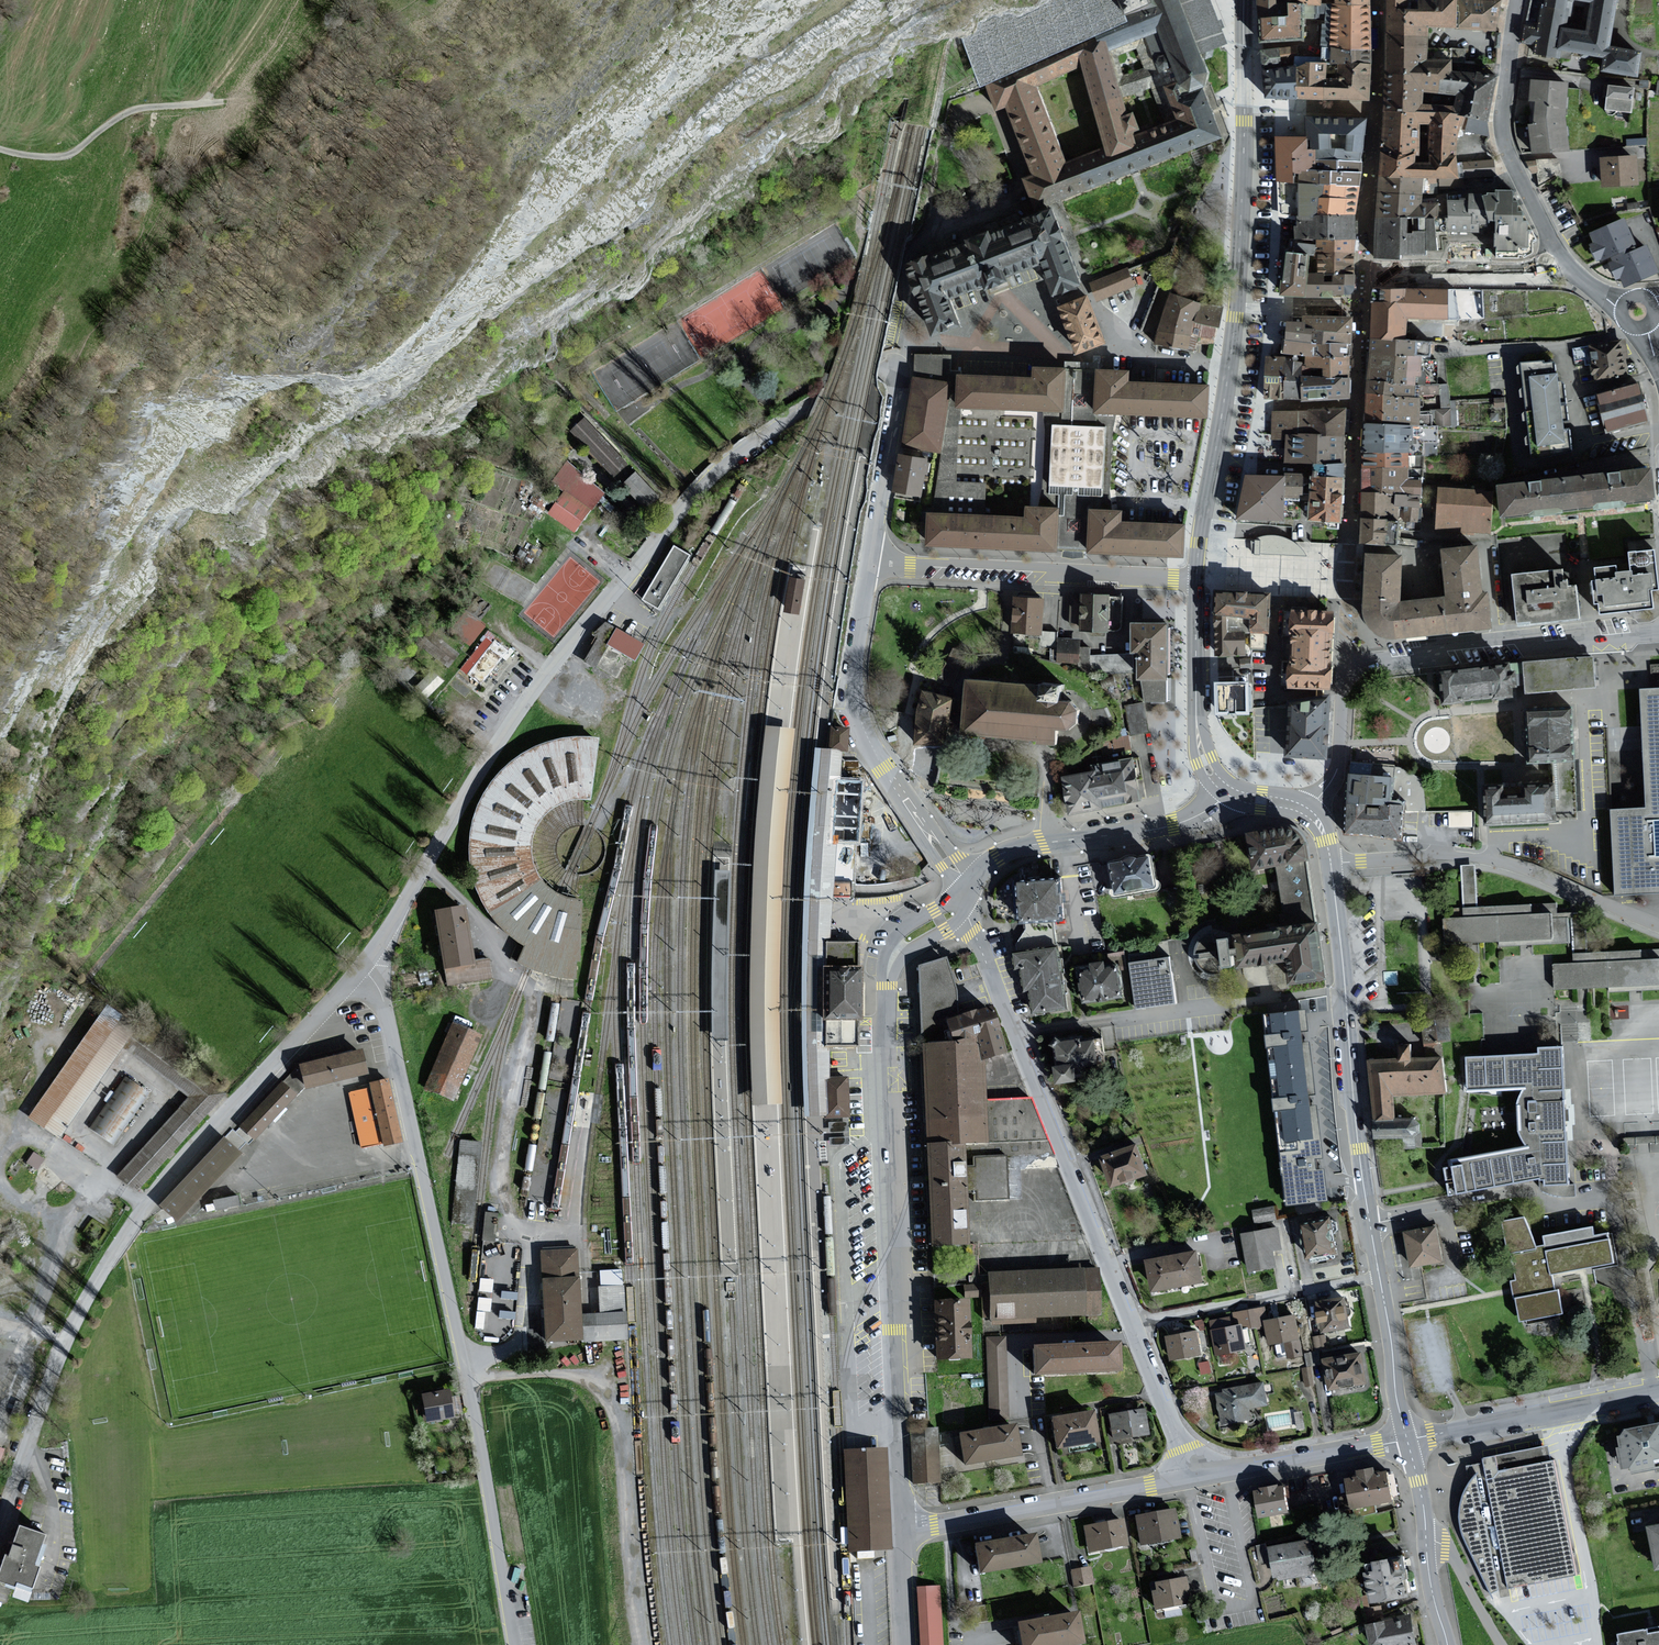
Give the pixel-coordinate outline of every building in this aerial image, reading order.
[(985,86),(989,85),(1151,14),(1148,8),(1127,15),(1121,0),(1017,0),(984,18),(960,25),(985,86)] [(1127,15),(1148,8),(1154,5),(1152,0),(1121,0),(1127,15)] [(1148,8),(1151,14),(1174,75),(1174,80),(1175,84),(1177,87),(1179,89),(1183,91),(1187,92),(1191,92),(1195,91),(1198,89),(1200,87),(1201,85),(1202,82),(1203,78),(1202,71),(1197,58),(1228,45),(1210,0),(1152,0),(1154,5),(1148,8)] [(1285,4),(1285,0),(1254,0),(1256,19),(1284,18),(1285,4)] [(1427,28),(1454,29),(1454,0),(1415,0),(1415,10),(1405,10),(1405,0),(1387,0),(1387,22),(1386,36),(1427,38),(1427,28)] [(1464,0),(1454,0),(1454,29),(1494,31),(1499,2),(1464,0)] [(1639,55),(1604,49),(1613,0),(1575,0),(1590,3),(1585,31),(1564,26),(1567,12),(1564,11),(1566,0),(1542,0),(1540,7),(1536,28),(1523,25),(1519,45),(1532,47),(1531,54),(1552,58),(1554,50),(1559,51),(1601,59),(1598,72),(1634,79),(1639,55)] [(1297,38),(1298,4),(1285,4),(1284,18),(1256,19),(1257,42),(1297,38)] [(1367,50),(1366,6),(1334,5),(1324,5),(1323,26),(1319,26),(1319,49),(1367,50)] [(997,110),(1006,107),(1032,175),(1023,178),(1036,209),(1058,201),(1135,170),(1218,138),(1208,113),(1198,89),(1195,91),(1191,92),(1187,92),(1183,91),(1179,89),(1177,87),(1175,84),(1174,80),(1174,75),(1151,14),(989,85),(997,110)] [(1426,60),(1427,38),(1386,36),(1385,52),(1384,67),(1384,71),(1450,75),(1451,67),(1451,61),(1426,60)] [(1297,57),(1296,47),(1257,52),(1259,68),(1293,64),(1292,57),(1297,57)] [(1319,49),(1318,58),(1297,57),(1292,57),(1293,64),(1323,64),(1335,65),(1367,65),(1367,50),(1319,49)] [(1323,79),(1323,64),(1293,64),(1293,67),(1292,101),(1322,101),(1323,79)] [(1367,65),(1335,65),(1335,79),(1335,101),(1366,102),(1367,65)] [(1261,98),(1292,101),(1293,67),(1260,72),(1261,98)] [(1462,116),(1459,130),(1487,137),(1483,120),(1496,77),(1450,75),(1384,71),(1383,93),(1383,110),(1422,112),(1453,113),(1462,116)] [(1335,79),(1323,79),(1322,101),(1335,101),(1335,79)] [(1567,83),(1532,80),(1530,100),(1536,101),(1535,125),(1530,125),(1532,152),(1568,149),(1564,118),(1567,83)] [(1633,89),(1609,86),(1606,109),(1630,112),(1633,89)] [(1383,110),(1382,120),(1382,129),(1380,156),(1379,176),(1422,178),(1458,179),(1494,175),(1493,160),(1466,162),(1457,162),(1453,143),(1459,130),(1462,116),(1453,113),(1422,112),(1383,110)] [(1304,118),(1303,136),(1303,140),(1315,142),(1316,134),(1363,137),(1363,135),(1364,127),(1364,119),(1344,119),(1304,118)] [(1303,140),(1303,151),(1313,151),(1361,152),(1363,137),(1316,134),(1315,142),(1303,140)] [(1313,151),(1303,151),(1303,140),(1292,140),(1274,139),(1274,161),(1274,183),(1300,184),(1300,168),(1312,169),(1313,151)] [(1361,152),(1313,151),(1312,169),(1358,172),(1359,169),(1360,155),(1361,152)] [(1635,157),(1601,159),(1603,185),(1636,183),(1635,157)] [(1312,169),(1300,168),(1300,184),(1357,188),(1358,182),(1358,172),(1312,169)] [(1378,216),(1436,219),(1436,203),(1420,202),(1422,178),(1379,176),(1378,196),(1378,216)] [(1276,200),(1278,219),(1292,219),(1352,215),(1355,203),(1357,188),(1300,184),(1274,183),(1276,200)] [(1492,191),(1490,195),(1475,195),(1484,233),(1491,233),(1490,259),(1521,259),(1528,255),(1528,245),(1533,242),(1527,230),(1526,222),(1521,221),(1521,211),(1517,211),(1516,202),(1511,201),(1512,191),(1492,191)] [(1444,234),(1469,233),(1484,233),(1475,195),(1465,195),(1465,199),(1461,199),(1458,199),(1458,202),(1444,201),(1436,203),(1436,219),(1435,233),(1444,234)] [(1080,285),(1052,211),(910,265),(936,333),(960,324),(950,298),(987,284),(990,292),(1008,286),(1005,277),(1043,263),(1055,294),(1080,285)] [(1351,228),(1352,215),(1292,219),(1292,220),(1292,235),(1292,253),(1315,253),(1349,254),(1350,248),(1351,228)] [(1425,249),(1434,250),(1435,233),(1436,219),(1378,216),(1377,237),(1376,257),(1387,258),(1399,258),(1400,253),(1403,253),(1425,254),(1425,249)] [(1623,220),(1592,233),(1596,244),(1592,246),(1598,261),(1608,257),(1617,279),(1621,277),(1624,285),(1656,272),(1646,246),(1635,250),(1623,220)] [(1348,296),(1348,289),(1349,275),(1314,274),(1315,253),(1292,253),(1282,254),(1281,266),(1277,297),(1328,299),(1328,295),(1348,296)] [(1349,256),(1349,254),(1315,253),(1314,274),(1349,275),(1349,256)] [(1125,269),(1089,283),(1095,300),(1131,286),(1125,269)] [(1396,297),(1403,297),(1403,291),(1373,289),(1372,302),(1396,303),(1396,297)] [(1446,291),(1408,291),(1403,291),(1403,297),(1396,297),(1396,303),(1372,302),(1372,319),(1371,338),(1404,340),(1405,319),(1446,318),(1446,306),(1446,291)] [(1192,344),(1194,337),(1211,341),(1219,307),(1195,302),(1166,295),(1163,308),(1154,343),(1190,352),(1192,344)] [(1084,297),(1057,308),(1075,353),(1103,342),(1084,297)] [(1349,318),(1298,316),(1298,324),(1303,324),(1303,330),(1348,331),(1349,318)] [(1283,342),(1348,344),(1348,331),(1303,330),(1303,324),(1298,324),(1283,323),(1283,337),(1283,342)] [(1425,356),(1425,341),(1404,340),(1371,338),(1370,345),(1370,352),(1419,356),(1425,356)] [(1304,356),(1349,357),(1348,344),(1283,342),(1283,343),(1282,355),(1304,356)] [(1586,360),(1587,367),(1623,362),(1626,361),(1623,342),(1570,350),(1572,362),(1586,360)] [(1418,377),(1419,356),(1370,352),(1368,367),(1366,380),(1417,384),(1422,385),(1422,377),(1418,377)] [(948,375),(950,358),(914,353),(911,379),(903,447),(939,452),(931,514),(924,514),(923,545),(1052,551),(1070,552),(1084,553),(1180,557),(1182,527),(1122,524),(1122,513),(1105,512),(1109,413),(1204,417),(1206,387),(1126,383),(1127,373),(1092,371),(1061,370),(1030,369),(1029,379),(953,375),(952,400),(945,399),(947,383),(948,375)] [(1349,357),(1304,356),(1303,363),(1303,377),(1348,378),(1348,373),(1349,357)] [(1264,399),(1274,399),(1282,399),(1283,363),(1283,359),(1265,358),(1264,399)] [(1553,362),(1518,366),(1527,459),(1568,455),(1566,431),(1558,431),(1557,422),(1563,421),(1559,384),(1555,384),(1553,362)] [(1637,364),(1623,366),(1623,362),(1587,367),(1590,384),(1639,376),(1637,364)] [(1299,400),(1303,400),(1303,377),(1303,363),(1283,363),(1282,399),(1299,400)] [(1348,399),(1348,378),(1303,377),(1303,400),(1324,400),(1348,399)] [(1417,397),(1417,384),(1366,380),(1366,390),(1365,394),(1417,397)] [(1619,391),(1594,397),(1604,432),(1646,421),(1640,402),(1636,386),(1619,391)] [(1364,408),(1364,423),(1410,425),(1418,425),(1419,398),(1417,397),(1365,394),(1364,408)] [(1503,398),(1494,399),(1494,408),(1503,408),(1503,398)] [(1286,440),(1286,436),(1298,437),(1299,412),(1273,410),(1271,439),(1286,440)] [(1299,412),(1298,437),(1342,439),(1342,434),(1343,426),(1345,410),(1299,412)] [(1449,410),(1435,410),(1436,427),(1450,427),(1449,410)] [(629,463),(586,418),(573,430),(616,475),(629,463)] [(1409,454),(1410,425),(1364,423),(1362,448),(1362,452),(1406,454),(1409,454)] [(1286,440),(1285,462),(1313,463),(1341,465),(1342,439),(1298,437),(1286,436),(1286,440)] [(1406,470),(1406,454),(1362,452),(1362,455),(1362,468),(1406,470)] [(924,460),(896,455),(890,492),(917,497),(920,476),(923,476),(925,464),(923,463),(924,460)] [(576,531),(609,491),(570,460),(555,477),(572,491),(554,513),(576,531)] [(1341,465),(1313,463),(1313,473),(1312,477),(1342,478),(1342,474),(1343,465),(1341,465)] [(1405,480),(1406,470),(1362,468),(1361,478),(1361,493),(1395,495),(1419,496),(1420,480),(1405,480)] [(1537,513),(1618,504),(1651,500),(1647,470),(1500,487),(1504,517),(1537,513)] [(663,500),(637,472),(625,484),(651,512),(663,500)] [(1282,519),(1282,495),(1282,477),(1245,474),(1243,483),(1237,519),(1282,519)] [(1282,475),(1282,477),(1282,495),(1301,496),(1302,475),(1296,475),(1282,475)] [(1312,479),(1310,520),(1329,521),(1340,522),(1341,499),(1342,487),(1342,478),(1312,477),(1312,479)] [(1490,492),(1439,490),(1437,529),(1488,531),(1490,492)] [(1386,519),(1397,519),(1398,507),(1394,507),(1395,495),(1361,493),(1361,505),(1360,518),(1386,519)] [(1395,495),(1394,507),(1398,507),(1418,508),(1419,496),(1395,495)] [(1396,546),(1397,519),(1386,519),(1360,518),(1359,532),(1359,544),(1384,546),(1396,546)] [(1296,549),(1293,546),(1291,545),(1290,544),(1286,541),(1283,540),(1279,539),(1273,538),(1268,538),(1265,538),(1261,539),(1258,540),(1255,541),(1254,545),(1249,544),(1249,555),(1302,557),(1301,554),(1299,552),(1296,549)] [(692,555),(676,546),(645,599),(660,608),(692,555)] [(1439,549),(1441,572),(1444,598),(1481,594),(1476,546),(1439,549)] [(1616,573),(1615,565),(1593,568),(1595,581),(1591,581),(1594,604),(1599,604),(1600,614),(1608,613),(1617,612),(1653,609),(1651,590),(1658,589),(1654,551),(1627,553),(1629,572),(1625,572),(1616,573)] [(1364,576),(1363,592),(1363,596),(1362,612),(1364,619),(1366,625),(1368,627),(1370,629),(1373,633),(1377,635),(1384,638),(1391,638),(1395,639),(1403,638),(1423,636),(1426,636),(1428,635),(1448,634),(1491,629),(1487,593),(1481,594),(1444,598),(1421,600),(1401,602),(1399,602),(1399,598),(1400,577),(1401,556),(1365,554),(1364,565),(1364,576)] [(1562,570),(1512,575),(1517,623),(1531,621),(1531,623),(1565,620),(1578,618),(1574,586),(1564,588),(1563,577),(1562,570)] [(787,609),(799,611),(804,580),(793,578),(787,609)] [(1267,634),(1268,617),(1269,595),(1253,595),(1249,595),(1240,594),(1225,594),(1217,593),(1216,600),(1215,614),(1227,615),(1250,619),(1249,632),(1267,634)] [(1124,595),(1073,594),(1073,626),(1082,626),(1082,629),(1124,630),(1124,595)] [(1042,602),(1016,600),(1013,631),(1039,633),(1042,602)] [(465,610),(453,631),(473,642),(485,621),(465,610)] [(1293,660),(1293,664),(1292,668),(1287,668),(1287,688),(1330,689),(1330,669),(1331,632),(1331,630),(1332,613),(1286,612),(1286,631),(1293,631),(1293,636),(1293,638),(1293,641),(1293,660)] [(1227,634),(1227,615),(1215,614),(1216,657),(1231,656),(1244,656),(1245,636),(1227,634)] [(645,646),(606,623),(604,627),(599,624),(592,635),(598,639),(586,660),(595,666),(608,645),(635,661),(645,646)] [(1138,679),(1142,679),(1167,680),(1167,648),(1168,624),(1131,624),(1131,652),(1139,652),(1138,679)] [(485,683),(505,645),(494,639),(497,633),(485,627),(462,670),(485,683)] [(1082,639),(1060,638),(1059,661),(1081,662),(1082,639)] [(503,717),(533,668),(508,653),(479,703),(503,717)] [(1442,705),(1499,699),(1512,698),(1511,688),(1524,687),(1525,694),(1550,691),(1580,688),(1594,687),(1591,657),(1520,664),(1439,673),(1442,705)] [(1652,667),(1653,690),(1637,691),(1644,809),(1609,811),(1614,895),(1658,893),(1658,666),(1652,667)] [(441,683),(430,673),(418,688),(429,697),(441,683)] [(1166,701),(1167,680),(1142,679),(1146,700),(1166,701)] [(1059,702),(1038,700),(1039,687),(966,682),(962,732),(1039,738),(1039,741),(1057,742),(1058,726),(1071,727),(1076,723),(1075,711),(1068,703),(1059,702)] [(1245,683),(1215,684),(1216,712),(1225,712),(1246,711),(1245,683)] [(1039,687),(1038,700),(1059,702),(1060,686),(1040,684),(1039,687)] [(954,697),(923,692),(918,709),(916,743),(946,747),(949,720),(954,697)] [(1328,696),(1290,705),(1285,756),(1312,758),(1325,759),(1325,751),(1325,749),(1328,705),(1328,696)] [(1145,703),(1127,706),(1131,734),(1150,732),(1145,703)] [(1550,712),(1544,712),(1526,713),(1527,737),(1528,764),(1551,763),(1551,776),(1552,786),(1525,787),(1526,796),(1505,797),(1504,786),(1485,786),(1486,809),(1487,824),(1550,822),(1555,822),(1555,816),(1573,816),(1570,711),(1550,712)] [(850,728),(831,726),(829,750),(841,752),(848,752),(850,728)] [(1101,737),(1104,751),(1131,747),(1129,733),(1101,737)] [(581,962),(583,899),(573,898),(567,897),(561,895),(556,892),(551,888),(546,884),(542,879),(539,874),(536,869),(534,863),(533,858),(532,852),(532,846),(533,840),(535,834),(536,828),(540,823),(543,818),(547,814),(551,810),(557,806),(562,803),(568,802),(575,800),(580,800),(591,800),(600,738),(583,737),(568,738),(554,740),(542,744),(528,750),(516,757),(503,768),(495,778),(480,800),(475,814),(471,825),(469,841),(469,855),(470,869),(474,885),(479,895),(484,906),(493,919),(503,930),(513,938),(524,947),(517,963),(529,969),(559,978),(577,980),(577,962),(581,962)] [(829,750),(813,749),(808,810),(804,870),(801,934),(800,996),(801,1041),(801,1066),(803,1117),(829,1116),(828,1078),(829,1046),(827,1046),(827,1020),(825,1019),(824,966),(826,966),(826,943),(830,943),(834,896),(835,882),(837,841),(833,840),(838,780),(841,780),(841,752),(829,750)] [(1096,770),(1066,775),(1069,794),(1072,812),(1138,801),(1144,800),(1137,757),(1095,764),(1096,770)] [(1347,793),(1347,803),(1401,809),(1426,811),(1422,787),(1417,782),(1347,775),(1347,793)] [(841,780),(838,780),(833,840),(837,841),(856,842),(860,842),(864,781),(841,780)] [(1401,809),(1347,803),(1346,808),(1345,816),(1345,824),(1343,834),(1358,836),(1398,840),(1401,809)] [(1449,808),(1448,824),(1471,824),(1472,809),(1449,808)] [(1300,828),(1294,825),(1288,825),(1281,826),(1253,830),(1259,868),(1284,864),(1313,860),(1315,860),(1312,844),(1312,839),(1308,834),(1304,831),(1300,828)] [(1121,892),(1160,886),(1155,854),(1125,861),(1116,862),(1121,892)] [(1293,923),(1320,919),(1313,860),(1284,864),(1287,884),(1293,923)] [(1586,953),(1584,915),(1554,916),(1553,904),(1475,907),(1473,867),(1459,867),(1461,909),(1441,910),(1442,945),(1571,940),(1572,965),(1550,966),(1551,993),(1658,989),(1658,951),(1586,953)] [(1024,879),(1027,922),(1029,922),(1054,919),(1067,918),(1064,876),(1024,879)] [(445,968),(447,967),(472,963),(463,910),(436,914),(445,968)] [(1029,922),(1029,929),(1012,954),(1056,949),(1054,919),(1029,922)] [(1326,977),(1320,919),(1293,923),(1274,925),(1275,928),(1237,933),(1240,955),(1241,961),(1242,966),(1288,960),(1292,983),(1326,977)] [(1241,961),(1240,955),(1237,933),(1237,928),(1218,931),(1212,932),(1207,935),(1202,941),(1200,944),(1199,949),(1199,955),(1200,960),(1203,965),(1207,969),(1212,972),(1217,974),(1223,974),(1228,973),(1234,972),(1242,971),(1242,966),(1241,961)] [(856,955),(856,943),(830,943),(826,943),(826,966),(824,966),(825,1019),(827,1020),(827,1046),(829,1046),(858,1045),(858,1033),(858,1020),(861,1019),(861,1018),(860,967),(857,967),(856,955)] [(1057,956),(1056,949),(1012,954),(1013,971),(1020,971),(1020,978),(1021,985),(1022,992),(1028,992),(1029,1012),(1061,1009),(1057,956)] [(1171,956),(1130,961),(1136,1006),(1177,1000),(1171,956)] [(946,958),(919,966),(923,1043),(942,1042),(939,1023),(955,1018),(955,992),(946,958)] [(472,963),(447,967),(450,986),(493,979),(490,960),(472,963)] [(1094,965),(1082,967),(1086,998),(1123,994),(1119,966),(1109,967),(1108,960),(1094,962),(1094,965)] [(955,1018),(939,1023),(942,1042),(967,1039),(974,1063),(983,1060),(1005,1051),(991,1007),(967,1014),(955,1018)] [(224,1095),(104,1008),(28,1117),(61,1138),(123,1049),(186,1099),(118,1176),(137,1193),(224,1095)] [(1315,1029),(1312,1008),(1272,1012),(1284,1111),(1275,1112),(1281,1160),(1288,1159),(1290,1174),(1285,1175),(1288,1204),(1335,1199),(1331,1168),(1323,1169),(1321,1157),(1331,1156),(1325,1105),(1319,1105),(1317,1093),(1323,1092),(1317,1042),(1312,1043),(1311,1029),(1315,1029)] [(481,1036),(452,1025),(425,1090),(453,1102),(481,1036)] [(1086,1038),(1063,1041),(1066,1064),(1062,1064),(1064,1080),(1083,1077),(1082,1067),(1090,1066),(1089,1060),(1104,1058),(1101,1039),(1087,1041),(1086,1038)] [(1007,1157),(1053,1155),(1031,1098),(984,1101),(983,1060),(974,1063),(967,1039),(942,1042),(923,1043),(927,1143),(964,1145),(966,1193),(974,1192),(975,1201),(1007,1198),(1007,1157)] [(1367,1061),(1372,1122),(1393,1122),(1392,1097),(1441,1095),(1439,1059),(1411,1060),(1410,1051),(1410,1047),(1393,1048),(1394,1060),(1367,1061)] [(1446,1198),(1539,1180),(1539,1188),(1566,1186),(1560,1049),(1535,1050),(1536,1056),(1463,1059),(1464,1092),(1522,1090),(1520,1092),(1518,1096),(1516,1099),(1515,1103),(1515,1132),(1518,1138),(1521,1143),(1525,1148),(1448,1162),(1449,1169),(1441,1170),(1446,1198)] [(362,1050),(302,1065),(308,1087),(367,1072),(362,1050)] [(112,1142),(149,1091),(127,1075),(90,1126),(112,1142)] [(352,1094),(363,1146),(384,1141),(385,1145),(403,1141),(390,1078),(370,1082),(371,1089),(352,1094)] [(838,1078),(828,1078),(829,1116),(849,1115),(848,1078),(838,1078)] [(293,1100),(276,1083),(233,1126),(250,1143),(293,1100)] [(1417,1121),(1393,1122),(1372,1122),(1374,1139),(1399,1140),(1400,1149),(1418,1148),(1417,1121)] [(239,1153),(223,1139),(162,1206),(177,1220),(239,1153)] [(1140,1142),(1104,1155),(1114,1185),(1151,1172),(1140,1142)] [(934,1245),(969,1242),(966,1193),(964,1145),(927,1143),(929,1179),(933,1228),(934,1245)] [(239,1203),(237,1193),(212,1198),(214,1208),(239,1203)] [(1275,1206),(1255,1210),(1257,1222),(1277,1218),(1275,1206)] [(484,1210),(483,1233),(495,1234),(496,1210),(484,1210)] [(1333,1218),(1310,1223),(1316,1252),(1339,1248),(1333,1218)] [(1544,1248),(1536,1250),(1523,1219),(1500,1224),(1506,1256),(1510,1255),(1515,1282),(1509,1283),(1516,1323),(1562,1315),(1557,1292),(1553,1293),(1550,1278),(1616,1266),(1610,1233),(1593,1236),(1592,1228),(1542,1237),(1544,1248)] [(1432,1227),(1402,1233),(1408,1267),(1438,1262),(1432,1227)] [(1281,1248),(1277,1228),(1245,1234),(1252,1269),(1277,1264),(1274,1249),(1281,1248)] [(541,1250),(542,1279),(581,1276),(579,1248),(541,1250)] [(1202,1249),(1153,1258),(1158,1288),(1208,1279),(1202,1249)] [(601,1286),(623,1285),(622,1269),(600,1271),(601,1286)] [(1098,1269),(992,1274),(994,1319),(1100,1314),(1098,1269)] [(480,1276),(479,1288),(492,1289),(493,1277),(480,1276)] [(581,1276),(542,1279),(546,1343),(582,1341),(584,1340),(583,1314),(581,1276)] [(978,1282),(963,1283),(964,1296),(979,1294),(978,1282)] [(600,1313),(625,1312),(623,1285),(601,1286),(599,1286),(600,1313)] [(500,1289),(499,1305),(501,1305),(500,1315),(513,1315),(515,1290),(500,1289)] [(487,1326),(488,1295),(476,1295),(476,1326),(487,1326)] [(1350,1296),(1321,1300),(1326,1332),(1355,1327),(1350,1296)] [(969,1301),(937,1302),(940,1358),(971,1357),(969,1301)] [(1270,1319),(1268,1307),(1251,1310),(1254,1327),(1267,1325),(1270,1345),(1287,1342),(1290,1359),(1304,1357),(1297,1315),(1270,1319)] [(1244,1328),(1254,1327),(1251,1310),(1234,1313),(1235,1317),(1213,1320),(1219,1355),(1247,1350),(1244,1328)] [(600,1313),(583,1314),(584,1340),(582,1341),(582,1343),(627,1340),(625,1312),(600,1313)] [(1313,1333),(1321,1331),(1319,1321),(1311,1323),(1313,1333)] [(1199,1330),(1168,1336),(1173,1361),(1204,1355),(1199,1330)] [(1315,1348),(1327,1346),(1326,1332),(1313,1334),(1315,1348)] [(1003,1339),(982,1339),(984,1417),(1005,1416),(1003,1339)] [(1055,1345),(1033,1345),(1034,1376),(1124,1371),(1123,1340),(1084,1343),(1055,1345)] [(1365,1351),(1328,1358),(1333,1388),(1371,1381),(1365,1351)] [(1269,1406),(1266,1382),(1226,1387),(1226,1391),(1220,1392),(1223,1423),(1253,1420),(1252,1408),(1269,1406)] [(449,1390),(422,1395),(427,1423),(455,1417),(449,1390)] [(1146,1408),(1110,1413),(1114,1440),(1150,1435),(1146,1408)] [(1096,1410),(1053,1417),(1059,1449),(1101,1442),(1096,1410)] [(1622,1428),(1617,1429),(1619,1445),(1615,1445),(1618,1467),(1627,1465),(1629,1472),(1658,1468),(1658,1422),(1622,1428)] [(1018,1424),(962,1433),(967,1465),(1023,1455),(1018,1424)] [(912,1482),(942,1481),(939,1429),(909,1430),(912,1482)] [(1573,1575),(1546,1446),(1481,1459),(1482,1465),(1465,1467),(1468,1483),(1464,1489),(1461,1496),(1458,1503),(1457,1512),(1457,1519),(1458,1526),(1460,1533),(1464,1543),(1474,1566),(1490,1594),(1505,1588),(1573,1575)] [(879,1451),(852,1452),(855,1548),(882,1547),(879,1451)] [(1363,1474),(1349,1476),(1355,1507),(1398,1498),(1392,1468),(1380,1470),(1379,1464),(1361,1468),(1363,1474)] [(1287,1483),(1258,1488),(1263,1515),(1292,1510),(1287,1483)] [(1175,1508),(1136,1515),(1141,1544),(1180,1538),(1175,1508)] [(1125,1519),(1084,1525),(1089,1552),(1129,1546),(1125,1519)] [(1645,1527),(1654,1571),(1658,1570),(1658,1524),(1645,1527)] [(23,1526),(0,1579),(0,1580),(17,1587),(19,1583),(32,1588),(41,1566),(36,1565),(48,1536),(23,1526)] [(1035,1535),(975,1545),(980,1572),(1039,1563),(1035,1535)] [(1316,1539),(1274,1547),(1276,1559),(1279,1577),(1321,1570),(1318,1552),(1316,1539)] [(1269,1559),(1268,1543),(1258,1543),(1259,1559),(1269,1559)] [(1382,1569),(1371,1570),(1375,1599),(1413,1594),(1409,1569),(1412,1569),(1410,1553),(1399,1555),(1399,1557),(1381,1559),(1382,1569)] [(1090,1567),(1071,1571),(1074,1586),(1093,1583),(1090,1567)] [(1191,1604),(1187,1578),(1156,1583),(1157,1591),(1152,1592),(1156,1610),(1191,1604)] [(919,1588),(922,1644),(944,1644),(941,1586),(919,1588)] [(1020,1623),(1024,1644),(1081,1644),(1086,1644),(1080,1612),(1020,1623)] [(1414,1614),(1370,1623),(1375,1643),(1388,1640),(1389,1644),(1420,1644),(1414,1614)] [(1653,1627),(1615,1633),(1617,1643),(1615,1643),(1615,1644),(1658,1644),(1658,1626),(1653,1627)]
